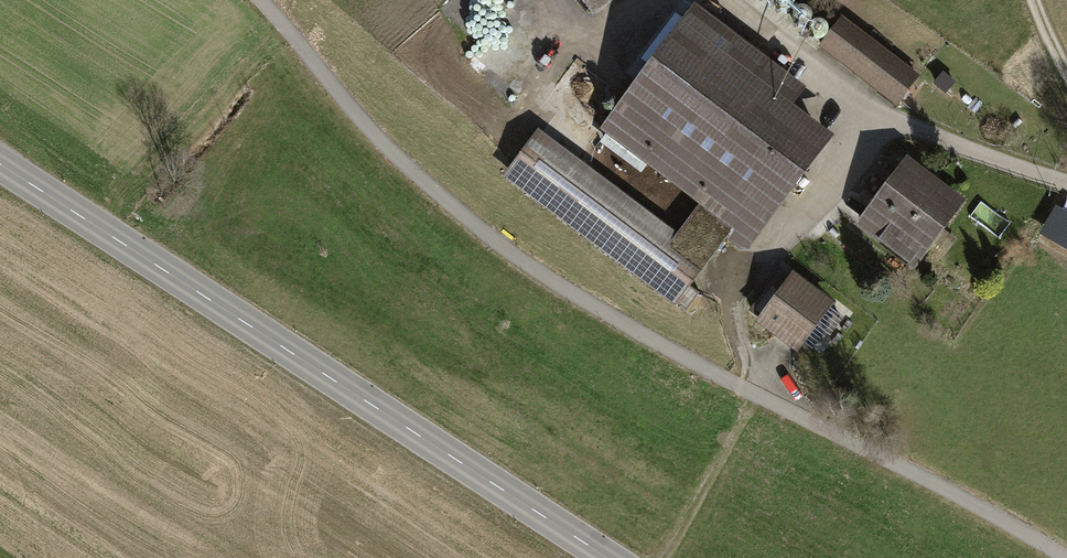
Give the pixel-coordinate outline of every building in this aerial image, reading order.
[(606,0),(580,0),(588,13),(606,0)] [(775,1),(775,6),(777,10),(781,13),(786,14),(790,11),(793,7),(793,3),(792,0),(776,0),(775,1)] [(806,90),(697,6),(600,131),(700,208),(679,236),(538,127),(501,175),(673,308),(726,240),(743,253),(834,136),(794,105),(806,90)] [(805,10),(800,10),(795,12),(792,16),(792,21),(794,25),(798,28),(803,28),(807,26),(810,22),(811,17),(809,13),(805,10)] [(897,108),(920,77),(842,18),(818,50),(897,108)] [(821,21),(816,20),(812,23),(809,27),(808,32),(811,36),(815,39),(820,39),(824,37),(827,33),(827,28),(825,24),(821,21)] [(943,73),(934,85),(946,94),(955,83),(943,73)] [(855,228),(914,272),(931,249),(944,232),(968,201),(909,156),(873,204),(855,228)] [(1066,248),(1066,209),(1060,205),(1043,234),(1066,248)] [(944,232),(931,249),(944,259),(957,242),(944,232)] [(795,357),(835,306),(793,274),(791,277),(781,270),(767,288),(748,312),(758,320),(754,325),(795,357)]
